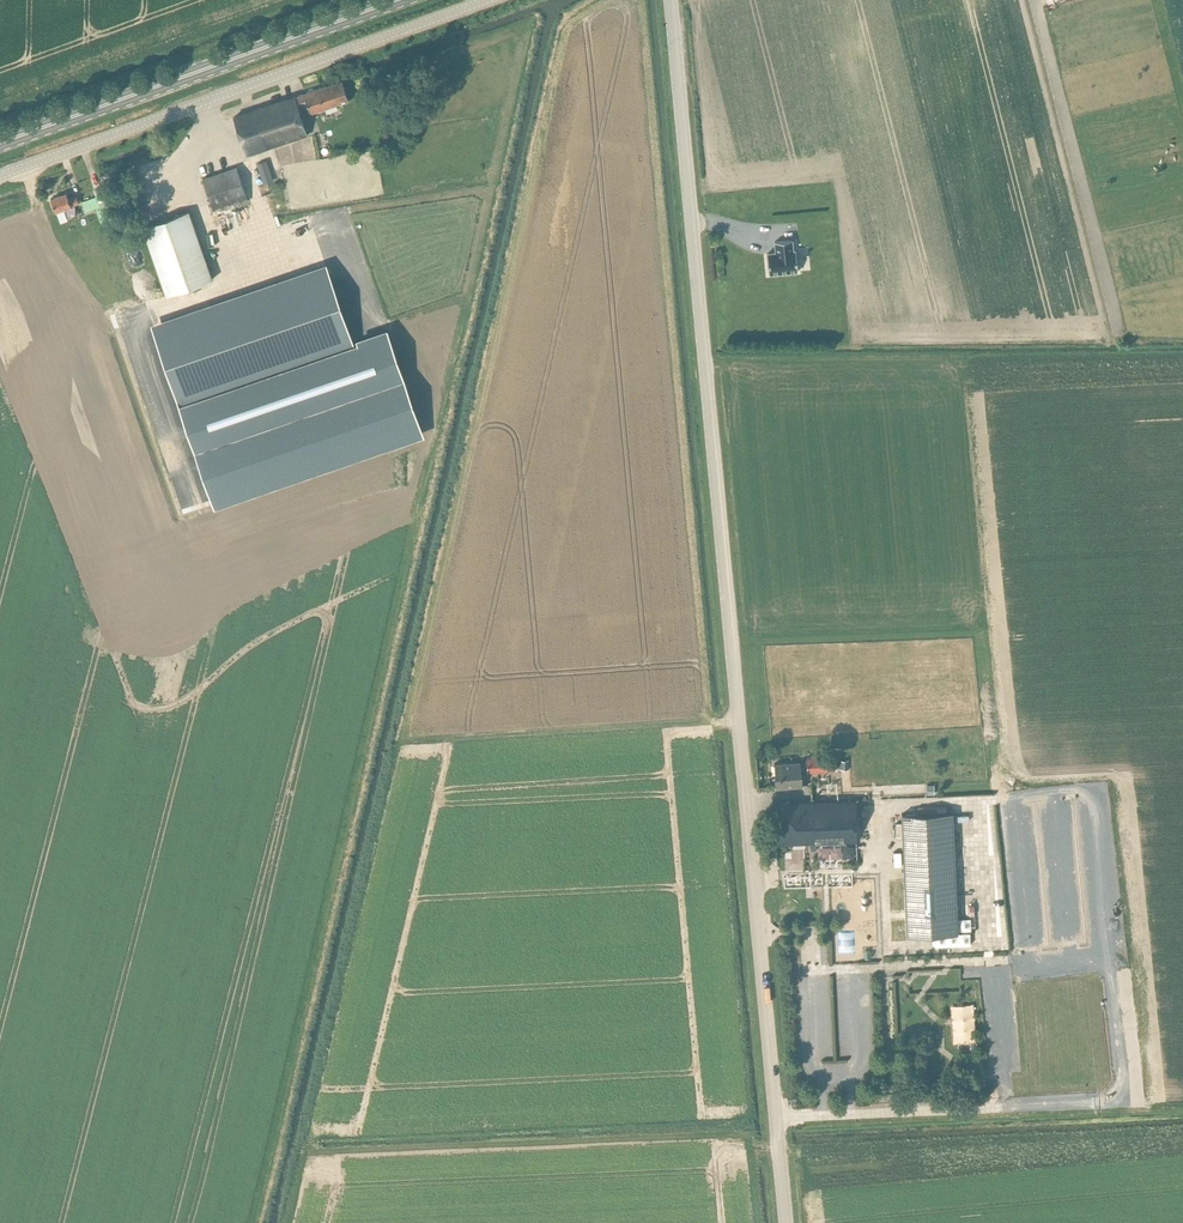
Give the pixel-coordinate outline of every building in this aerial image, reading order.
[(342,80),(234,116),(247,155),(308,135),(301,116),(349,100),(342,80)] [(266,160),(257,164),(264,184),(273,181),(266,160)] [(237,167),(202,178),(212,209),(235,202),(237,206),(248,202),(237,167)] [(102,187),(93,190),(96,196),(98,203),(105,200),(107,200),(102,187)] [(56,211),(63,209),(79,203),(76,196),(69,199),(66,192),(50,199),(55,212),(56,211)] [(82,201),(81,202),(85,212),(106,204),(105,202),(105,200),(98,203),(96,196),(82,201)] [(100,207),(95,209),(100,221),(101,221),(105,220),(110,218),(111,218),(106,205),(100,207)] [(56,211),(60,223),(68,220),(63,209),(56,211)] [(189,210),(143,226),(166,295),(212,279),(189,210)] [(775,252),(767,253),(769,275),(797,273),(795,251),(793,251),(793,240),(774,242),(775,252)] [(330,274),(154,335),(174,393),(349,332),(330,274)] [(386,333),(181,404),(212,496),(417,425),(386,333)] [(806,759),(807,771),(836,769),(835,757),(806,759)] [(849,760),(839,760),(839,769),(849,769),(849,760)] [(774,763),(776,787),(802,785),(800,761),(774,763)] [(855,800),(776,802),(777,844),(856,841),(856,836),(879,835),(879,821),(883,821),(882,802),(867,803),(855,803),(855,800)] [(953,813),(901,815),(906,935),(958,933),(953,813)] [(776,843),(766,843),(766,855),(776,855),(776,843)]
